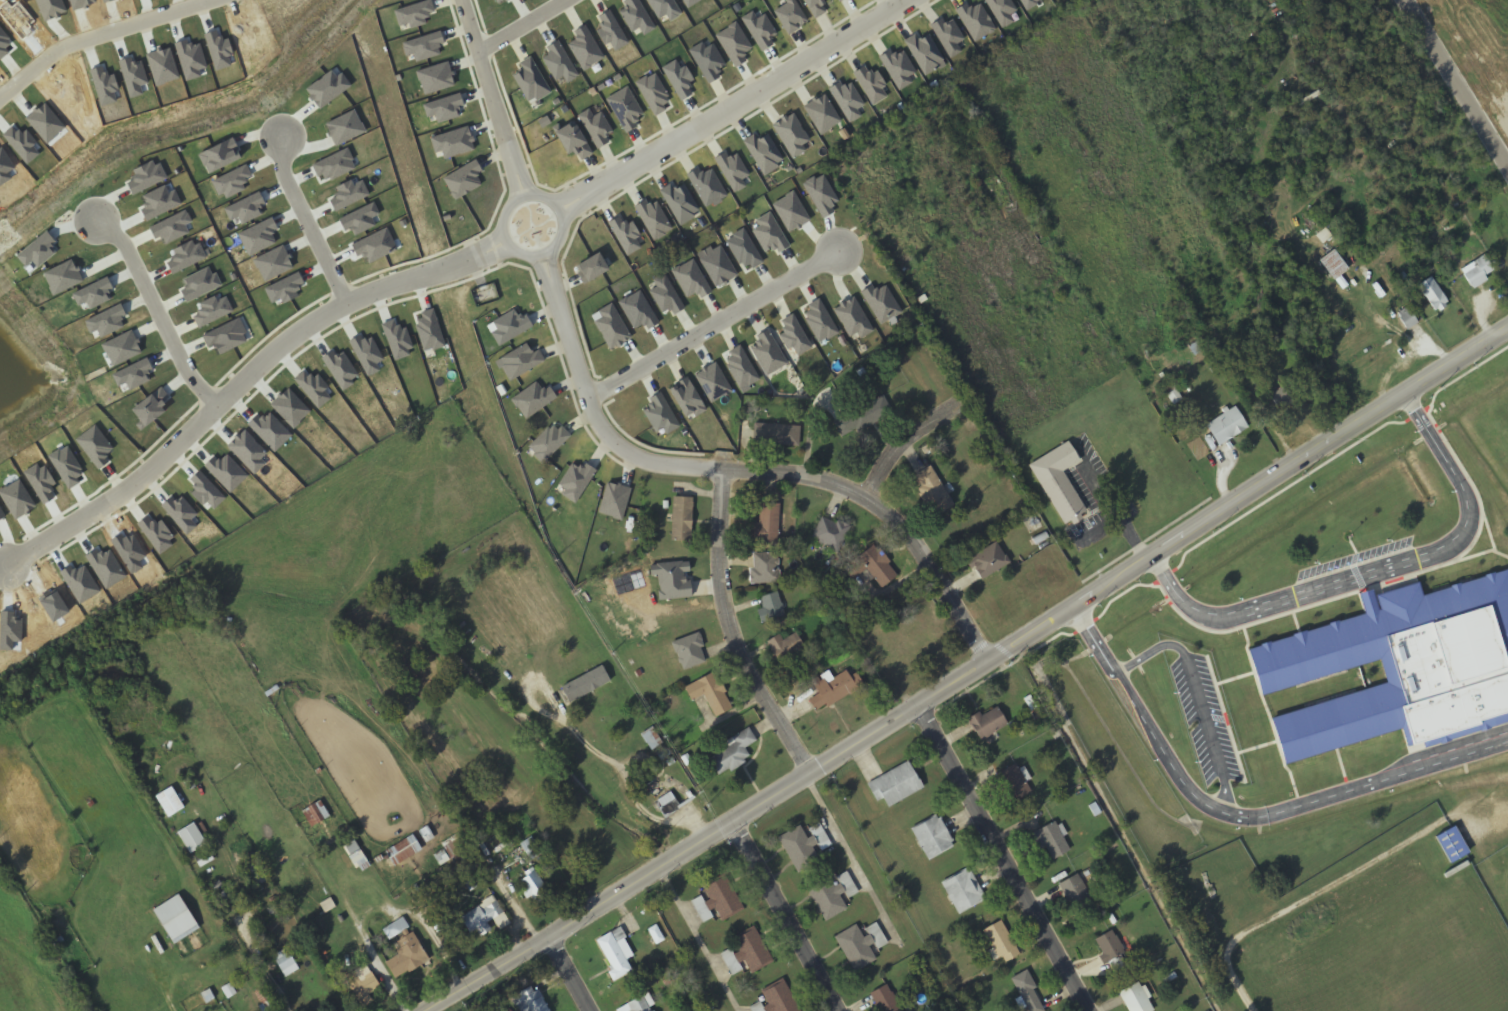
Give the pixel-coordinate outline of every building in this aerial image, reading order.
[(1348,270),(1332,250),(1318,262),(1333,282),(1348,270)] [(1468,286),(1494,275),(1486,257),(1460,269),(1468,286)] [(1416,288),(1436,313),(1449,303),(1428,277),(1416,288)] [(1406,330),(1416,325),(1408,309),(1397,314),(1406,330)] [(1194,357),(1203,351),(1189,328),(1180,334),(1194,357)] [(1293,401),(1284,388),(1269,397),(1278,411),(1293,401)] [(840,439),(892,416),(883,397),(832,420),(840,439)] [(1218,448),(1247,428),(1234,408),(1204,427),(1218,448)] [(798,427),(759,425),(758,444),(797,447),(798,427)] [(951,507),(930,466),(910,477),(932,518),(951,507)] [(690,498),(669,498),(669,542),(690,542),(690,498)] [(748,523),(748,544),(777,544),(778,504),(758,503),(757,523),(748,523)] [(808,540),(836,554),(848,528),(821,515),(808,540)] [(1008,562),(993,542),(966,562),(981,582),(1008,562)] [(851,581),(864,570),(881,589),(897,574),(870,545),(841,571),(851,581)] [(750,584),(777,584),(777,553),(750,553),(750,584)] [(1380,622),(1262,657),(1275,700),(1392,666),(1398,687),(1279,722),(1294,772),(1412,737),(1418,759),(1507,733),(1507,580),(1433,601),(1430,591),(1385,604),(1383,598),(1374,600),(1380,622)] [(755,610),(757,622),(782,618),(777,593),(758,596),(761,609),(755,610)] [(669,643),(680,671),(706,661),(695,633),(669,643)] [(781,640),(778,634),(764,641),(776,664),(803,650),(794,633),(781,640)] [(563,690),(571,706),(613,683),(604,667),(563,690)] [(816,696),(806,700),(812,712),(862,689),(853,670),(831,680),(827,672),(809,681),(816,696)] [(682,687),(689,702),(702,696),(712,717),(730,709),(712,673),(682,687)] [(1006,726),(994,705),(966,722),(978,743),(1006,726)] [(717,778),(749,760),(743,749),(755,742),(747,729),(718,745),(722,751),(706,759),(717,778)] [(881,800),(885,808),(921,791),(907,763),(865,784),(874,803),(881,800)] [(995,775),(1010,804),(1029,793),(1014,765),(995,775)] [(157,798),(170,820),(186,810),(172,788),(157,798)] [(679,808),(669,793),(654,803),(664,818),(679,808)] [(311,829),(331,819),(322,803),(303,813),(311,829)] [(909,831),(926,861),(953,846),(935,815),(909,831)] [(1045,864),(1069,851),(1053,822),(1029,836),(1045,864)] [(178,835),(191,856),(208,846),(195,825),(178,835)] [(799,828),(777,839),(794,872),(815,862),(812,854),(829,846),(819,826),(809,830),(811,834),(804,838),(799,828)] [(1435,837),(1447,864),(1466,856),(1454,828),(1435,837)] [(394,869),(423,852),(414,837),(385,853),(394,869)] [(940,884),(957,915),(984,900),(967,869),(940,884)] [(537,909),(553,898),(536,873),(520,883),(537,909)] [(1056,886),(1072,914),(1093,902),(1077,874),(1056,886)] [(742,909),(725,876),(701,889),(718,922),(742,909)] [(805,887),(823,922),(845,910),(841,901),(855,894),(847,878),(831,886),(826,876),(805,887)] [(225,908),(236,904),(231,892),(220,896),(225,908)] [(201,930),(180,897),(154,912),(175,946),(201,930)] [(493,933),(489,925),(499,920),(503,928),(510,925),(496,899),(461,918),(471,936),(479,932),(483,939),(493,933)] [(1018,955),(1000,921),(982,930),(1000,964),(1018,955)] [(873,964),(856,926),(834,936),(851,973),(873,964)] [(770,962),(754,929),(729,941),(732,949),(720,954),(730,974),(745,967),(749,973),(770,962)] [(635,958),(621,930),(597,942),(616,982),(633,973),(628,961),(635,958)] [(1094,939),(1110,973),(1127,965),(1110,931),(1094,939)] [(386,962),(397,980),(429,960),(414,935),(400,944),(404,951),(386,962)] [(287,979),(301,970),(288,950),(274,959),(287,979)] [(348,980),(360,996),(378,983),(367,967),(348,980)] [(1026,1010),(1045,1010),(1023,972),(1009,980),(1026,1010)] [(1126,1010),(1153,1010),(1139,982),(1117,993),(1126,1010)] [(647,996),(626,1007),(628,1010),(632,1010),(654,1010),(647,996)]
